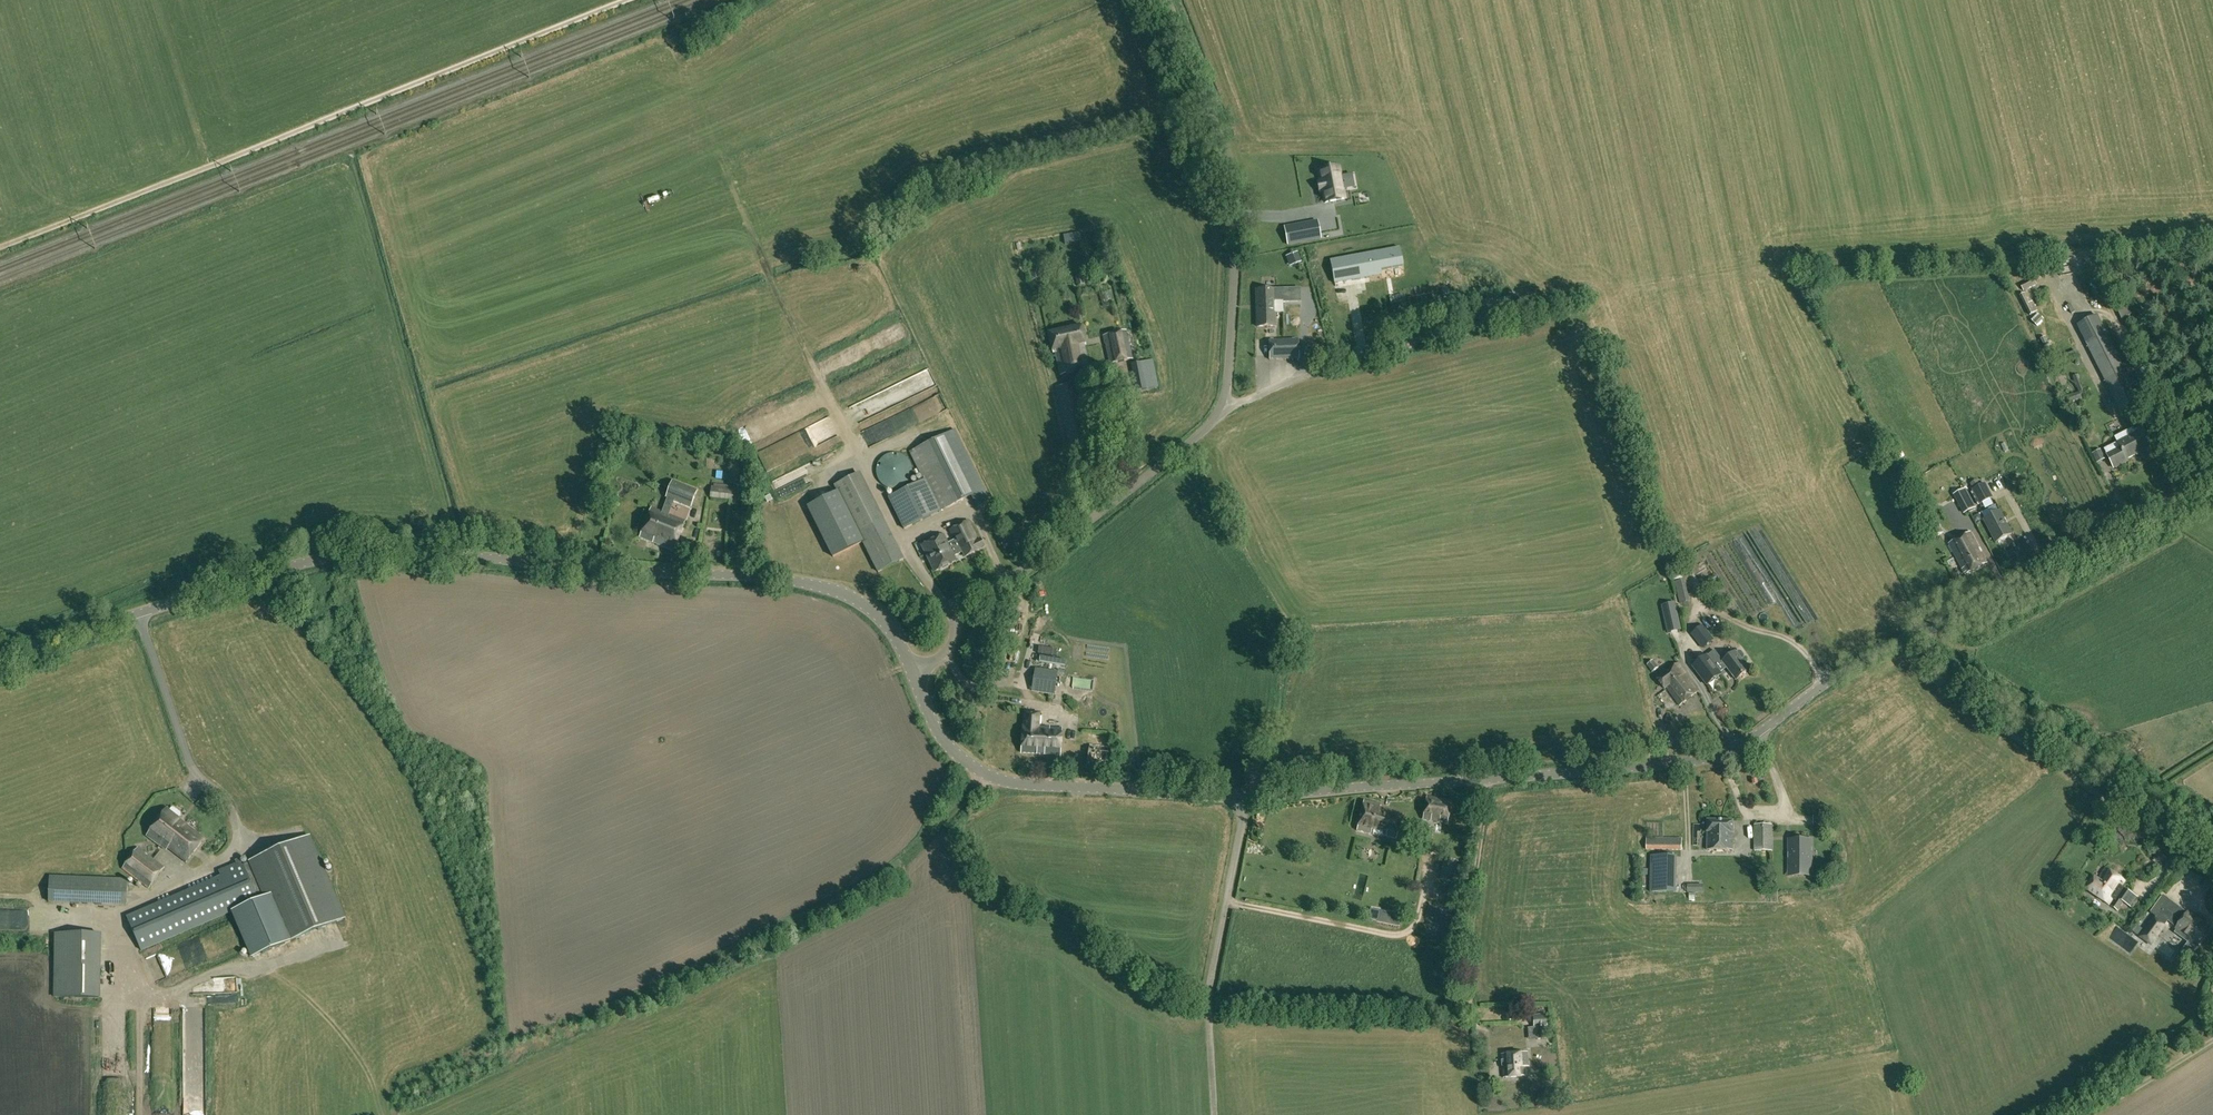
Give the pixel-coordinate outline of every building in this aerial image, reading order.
[(1340,166),(1321,170),(1327,202),(1346,199),(1345,190),(1349,189),(1346,175),(1342,176),(1340,166)] [(1318,221),(1285,227),(1288,244),(1321,238),(1318,221)] [(1064,235),(1065,244),(1082,241),(1080,232),(1064,235)] [(1400,248),(1330,261),(1334,284),(1370,277),(1369,275),(1381,273),(1381,271),(1403,266),(1400,248)] [(1298,252),(1291,255),(1294,265),(1302,262),(1298,252)] [(2079,284),(2077,272),(2066,274),(2068,286),(2079,284)] [(1077,286),(1085,284),(1083,276),(1076,277),(1077,286)] [(2035,316),(2045,311),(2033,285),(2023,290),(2035,316)] [(1274,289),(1256,290),(1257,309),(1257,327),(1275,326),(1275,313),(1283,313),(1283,303),(1279,303),(1279,297),(1276,297),(1276,289),(1274,289)] [(1291,303),(1291,289),(1276,289),(1276,297),(1279,297),(1279,303),(1283,303),(1291,303)] [(2134,312),(2125,314),(2127,326),(2137,324),(2134,312)] [(2040,315),(2033,322),(2037,326),(2044,319),(2040,315)] [(2143,406),(2105,330),(2097,315),(2077,325),(2123,416),(2143,406)] [(1089,369),(1084,344),(1086,343),(1082,326),(1048,334),(1052,351),(1053,353),(1055,353),(1060,376),(1089,369)] [(1132,359),(1126,331),(1103,336),(1109,364),(1132,359)] [(2046,336),(2041,339),(2044,347),(2050,345),(2046,336)] [(1299,359),(1298,339),(1269,340),(1270,360),(1299,359)] [(1132,364),(1137,391),(1157,387),(1153,360),(1132,364)] [(1074,383),(1056,387),(1071,450),(1085,447),(1076,406),(1079,405),(1074,383)] [(893,427),(897,434),(904,430),(900,423),(893,427)] [(924,481),(889,497),(904,529),(937,513),(971,496),(977,508),(990,502),(955,430),(910,452),(924,481)] [(2153,448),(2144,430),(2118,443),(2120,447),(2107,453),(2114,468),(2128,461),(2127,459),(2143,450),(2144,452),(2153,448)] [(907,458),(906,457),(905,456),(904,455),(903,455),(902,454),(900,454),(899,453),(898,453),(897,453),(894,453),(892,453),(889,454),(888,454),(886,455),(884,456),(882,458),(881,459),(880,460),(879,461),(879,462),(878,463),(878,464),(877,466),(877,467),(877,468),(877,469),(877,471),(877,472),(877,473),(877,474),(877,476),(878,477),(879,479),(879,480),(880,481),(881,482),(882,483),(884,485),(886,486),(887,487),(890,488),(891,488),(892,488),(895,488),(896,488),(897,488),(900,488),(902,487),(903,486),(904,485),(906,484),(907,483),(908,482),(909,481),(910,480),(910,479),(911,478),(911,477),(912,476),(912,474),(912,473),(912,472),(912,471),(912,469),(912,468),(912,467),(912,466),(911,464),(911,463),(910,462),(910,461),(909,460),(907,458)] [(878,572),(903,560),(883,519),(879,521),(856,475),(835,485),(838,491),(807,506),(833,557),(863,542),(878,572)] [(673,480),(666,497),(672,500),(691,507),(697,490),(673,480)] [(1993,497),(1985,483),(1980,485),(1977,480),(1970,483),(1973,489),(1972,490),(1980,505),(1993,497)] [(711,486),(710,498),(732,500),(733,488),(731,488),(731,486),(714,484),(714,487),(711,486)] [(1965,488),(1953,495),(1964,514),(1976,507),(1965,488)] [(674,550),(685,521),(651,508),(640,538),(652,543),(653,542),(674,550)] [(2000,540),(2002,540),(2007,538),(2007,536),(2011,534),(1999,511),(1984,519),(1996,542),(2000,540)] [(1932,512),(1921,518),(1928,532),(1940,526),(1932,512)] [(949,530),(954,540),(950,542),(958,554),(962,552),(965,557),(980,550),(984,547),(980,539),(978,540),(968,521),(949,530)] [(1987,563),(1971,532),(1949,544),(1965,574),(1987,563)] [(953,556),(958,554),(950,542),(947,543),(943,535),(922,546),(935,572),(956,561),(953,556)] [(1677,608),(1663,611),(1668,633),(1682,630),(1677,608)] [(1703,625),(1691,634),(1703,649),(1715,640),(1703,625)] [(1707,656),(1693,666),(1707,685),(1720,676),(1718,674),(1727,667),(1736,680),(1749,669),(1742,660),(1744,658),(1745,655),(1742,651),(1738,650),(1736,652),(1735,651),(1723,661),(1715,650),(1707,656)] [(1653,660),(1647,664),(1653,672),(1659,667),(1653,660)] [(1698,692),(1685,674),(1686,673),(1678,662),(1657,678),(1665,689),(1666,687),(1680,706),(1698,692)] [(1032,691),(1055,694),(1058,671),(1035,668),(1032,691)] [(1021,753),(1041,754),(1042,727),(1039,727),(1039,713),(1025,713),(1024,724),(1023,724),(1021,753)] [(1062,728),(1042,727),(1041,754),(1060,755),(1062,728)] [(1426,802),(1423,819),(1448,824),(1451,806),(1452,800),(1447,799),(1427,795),(1426,802)] [(1396,839),(1403,813),(1380,808),(1380,805),(1364,801),(1357,831),(1371,834),(1371,832),(1396,839)] [(204,840),(179,820),(181,818),(167,807),(146,836),(166,850),(168,848),(186,862),(204,840)] [(1734,833),(1734,821),(1707,820),(1707,832),(1708,832),(1708,850),(1733,850),(1733,833),(1734,833)] [(1772,851),(1772,825),(1755,825),(1755,851),(1772,851)] [(250,959),(346,918),(310,835),(247,862),(248,864),(244,866),(242,861),(218,871),(220,876),(126,917),(141,950),(231,913),(250,959)] [(1683,838),(1682,838),(1646,837),(1647,850),(1683,850),(1683,838)] [(1811,840),(1790,840),(1790,870),(1811,870),(1811,840)] [(138,847),(122,869),(149,889),(164,868),(138,847)] [(1678,856),(1675,856),(1650,856),(1650,893),(1677,894),(1678,856)] [(2109,904),(2125,880),(2106,867),(2098,879),(2094,877),(2086,889),(2109,904)] [(1455,875),(1441,872),(1440,880),(1454,883),(1455,875)] [(49,903),(102,905),(102,910),(115,910),(115,905),(128,905),(129,878),(50,875),(49,903)] [(1704,884),(1703,884),(1687,884),(1687,892),(1704,892),(1704,884)] [(2123,902),(2127,904),(2134,894),(2124,887),(2111,906),(2118,911),(2123,902)] [(2166,924),(2168,921),(2177,928),(2198,944),(2209,928),(2188,913),(2169,900),(2156,917),(2166,924)] [(1379,911),(1377,921),(1399,926),(1402,916),(1379,911)] [(2138,937),(2152,946),(2167,925),(2166,924),(2156,917),(2154,916),(2138,937)] [(2114,941),(2134,956),(2142,945),(2122,931),(2114,941)] [(103,934),(58,932),(56,995),(101,997),(103,934)] [(1547,1015),(1533,1016),(1534,1027),(1536,1027),(1537,1039),(1546,1038),(1545,1026),(1547,1026),(1547,1015)] [(1528,1067),(1527,1052),(1501,1054),(1503,1078),(1525,1076),(1524,1067),(1528,1067)]
